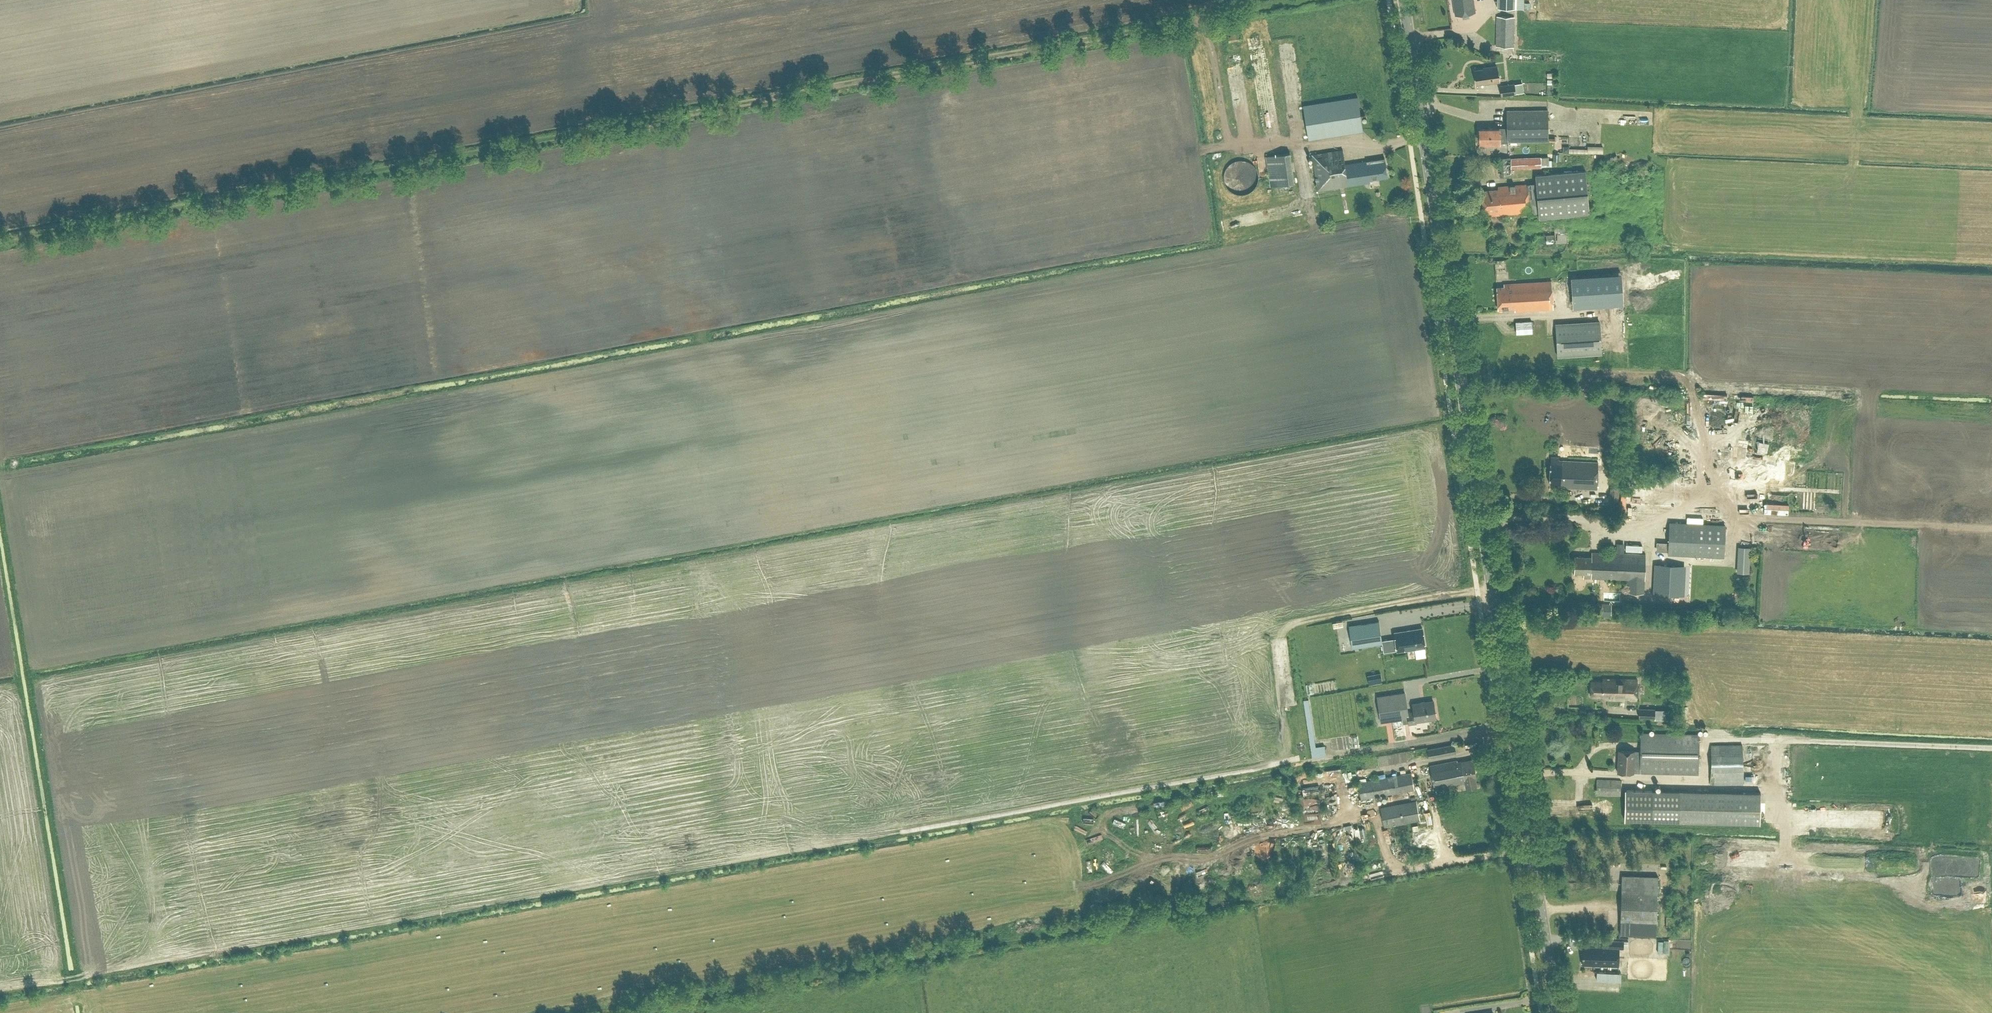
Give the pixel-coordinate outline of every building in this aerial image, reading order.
[(1474,0),(1453,0),(1455,14),(1475,11),(1474,0)] [(1497,9),(1519,9),(1519,0),(1497,0),(1497,9)] [(1513,46),(1514,16),(1497,16),(1496,46),(1513,46)] [(1228,32),(1229,42),(1241,40),(1239,31),(1228,32)] [(1487,67),(1474,70),(1477,83),(1485,82),(1485,83),(1499,81),(1496,65),(1487,66),(1487,67)] [(1514,83),(1499,85),(1501,95),(1516,93),(1514,83)] [(1357,96),(1303,105),(1309,139),(1363,130),(1357,96)] [(1499,128),(1480,128),(1480,143),(1499,142),(1548,141),(1547,109),(1507,110),(1507,128),(1499,128)] [(1343,149),(1312,154),(1317,190),(1370,182),(1370,179),(1388,176),(1385,157),(1345,163),(1343,149)] [(1290,152),(1275,155),(1266,156),(1270,187),(1295,183),(1290,152)] [(1609,155),(1609,164),(1620,164),(1620,155),(1609,155)] [(1499,177),(1505,177),(1512,177),(1512,172),(1511,172),(1511,168),(1541,167),(1541,156),(1499,158),(1499,177)] [(1498,189),(1481,190),(1483,213),(1491,212),(1491,215),(1529,211),(1530,214),(1539,213),(1539,217),(1589,212),(1585,170),(1535,175),(1536,183),(1498,186),(1498,189)] [(1553,222),(1555,241),(1567,240),(1566,221),(1553,222)] [(1599,301),(1596,277),(1577,280),(1576,275),(1563,277),(1568,306),(1599,301)] [(1504,286),(1497,286),(1498,309),(1515,308),(1515,311),(1553,308),(1551,280),(1504,283),(1504,286)] [(1602,352),(1600,321),(1555,324),(1557,355),(1602,352)] [(1534,322),(1517,323),(1517,332),(1534,331),(1534,322)] [(1729,399),(1729,392),(1704,391),(1703,398),(1729,399)] [(1559,456),(1551,456),(1550,487),(1557,487),(1558,483),(1560,483),(1560,487),(1597,488),(1598,461),(1559,460),(1559,456)] [(1610,487),(1610,495),(1618,496),(1618,487),(1610,487)] [(1595,504),(1604,503),(1603,491),(1594,491),(1595,504)] [(1725,525),(1670,522),(1669,553),(1723,556),(1725,525)] [(1748,570),(1750,543),(1742,543),(1740,569),(1748,570)] [(1591,556),(1575,555),(1574,572),(1583,573),(1583,577),(1628,579),(1628,592),(1644,593),(1645,553),(1592,551),(1591,556)] [(1681,565),(1655,564),(1654,593),(1679,594),(1681,565)] [(1611,613),(1612,603),(1601,602),(1600,613),(1611,613)] [(1382,643),(1379,620),(1348,625),(1352,647),(1382,643)] [(1394,632),(1397,650),(1425,646),(1422,628),(1394,632)] [(1292,682),(1296,690),(1306,686),(1303,677),(1292,682)] [(1607,699),(1638,700),(1639,679),(1603,677),(1603,680),(1591,680),(1590,695),(1602,695),(1602,698),(1607,698),(1607,699)] [(1433,701),(1412,704),(1414,712),(1408,712),(1405,692),(1377,696),(1381,721),(1392,720),(1393,726),(1403,724),(1403,723),(1409,722),(1409,723),(1416,722),(1416,720),(1436,717),(1433,701)] [(1655,708),(1639,708),(1639,716),(1655,717),(1655,708)] [(1641,750),(1618,749),(1618,771),(1698,773),(1699,734),(1641,732),(1641,750)] [(1711,745),(1710,784),(1743,784),(1742,744),(1711,745)] [(1457,761),(1457,759),(1430,765),(1434,788),(1465,782),(1465,787),(1477,784),(1475,777),(1476,777),(1473,758),(1457,761)] [(1411,772),(1357,781),(1361,798),(1415,789),(1411,772)] [(1298,779),(1299,786),(1311,784),(1310,777),(1298,779)] [(1596,794),(1620,795),(1621,779),(1597,778),(1596,794)] [(1319,792),(1319,786),(1302,788),(1303,794),(1319,792)] [(1759,823),(1760,792),(1626,789),(1626,820),(1759,823)] [(1322,819),(1322,815),(1321,806),(1319,793),(1297,796),(1300,822),(1322,819)] [(1190,797),(1181,804),(1186,810),(1195,803),(1190,797)] [(1420,819),(1416,799),(1380,806),(1384,826),(1420,819)] [(1271,817),(1262,822),(1268,831),(1276,827),(1271,817)] [(1263,828),(1260,818),(1237,825),(1240,835),(1263,828)] [(1299,832),(1308,827),(1305,823),(1296,828),(1299,832)] [(1291,825),(1278,828),(1279,835),(1293,833),(1291,825)] [(1700,858),(1708,858),(1708,865),(1724,864),(1723,850),(1700,852),(1700,858)] [(1867,857),(1870,868),(1887,863),(1885,852),(1867,857)] [(1658,876),(1622,875),(1619,934),(1655,935),(1658,876)] [(1624,940),(1607,940),(1603,939),(1603,947),(1583,946),(1582,964),(1618,966),(1619,947),(1623,947),(1624,940)] [(1600,977),(1621,977),(1622,970),(1600,969),(1600,977)]
